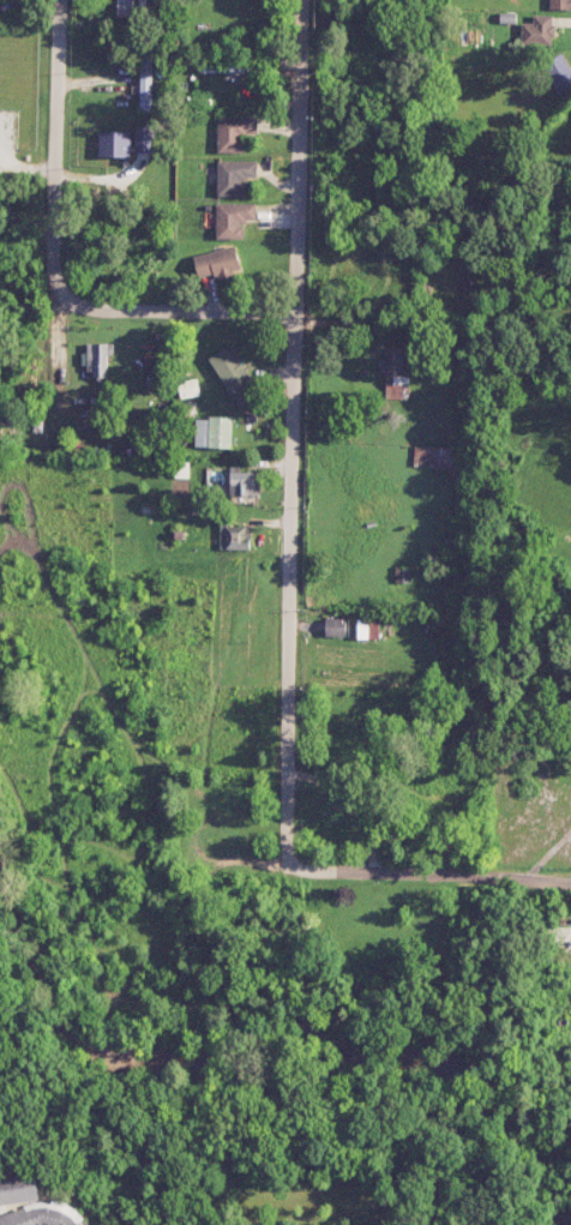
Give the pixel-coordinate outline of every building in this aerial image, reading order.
[(133,16),(133,0),(117,0),(117,16),(133,16)] [(549,8),(570,9),(570,0),(549,0),(549,8)] [(553,14),(533,14),(533,23),(521,22),(521,43),(553,44),(553,14)] [(563,53),(542,63),(556,92),(570,85),(570,71),(563,53)] [(140,54),(139,110),(151,110),(153,55),(140,54)] [(200,60),(200,71),(244,72),(244,61),(200,60)] [(257,133),(257,116),(218,115),(217,151),(243,152),(244,132),(257,133)] [(151,151),(152,125),(136,125),(135,151),(151,151)] [(99,156),(130,156),(130,131),(99,131),(99,156)] [(257,178),(256,160),(217,160),(217,196),(245,195),(245,178),(257,178)] [(257,203),(218,202),(217,237),(244,238),(245,219),(256,219),(257,203)] [(192,255),(198,277),(215,273),(216,278),(242,272),(235,244),(192,255)] [(113,343),(86,343),(86,377),(107,377),(107,354),(113,354),(113,343)] [(230,343),(208,357),(240,407),(262,394),(230,343)] [(409,399),(410,347),(384,346),(384,358),(379,358),(378,371),(386,371),(385,398),(409,399)] [(181,398),(200,394),(197,378),(177,382),(181,398)] [(231,417),(195,416),(195,446),(231,447),(231,417)] [(458,468),(459,446),(414,445),(414,466),(458,468)] [(229,466),(230,495),(259,495),(259,471),(241,472),(241,465),(229,466)] [(219,548),(249,548),(250,525),(220,524),(219,548)] [(345,635),(345,617),(325,617),(325,635),(345,635)] [(357,639),(379,638),(378,619),(357,619),(357,639)] [(38,1200),(35,1173),(0,1177),(0,1204),(38,1200)] [(83,1222),(64,1197),(20,1207),(18,1209),(3,1214),(0,1216),(0,1224),(84,1224),(83,1222)]
